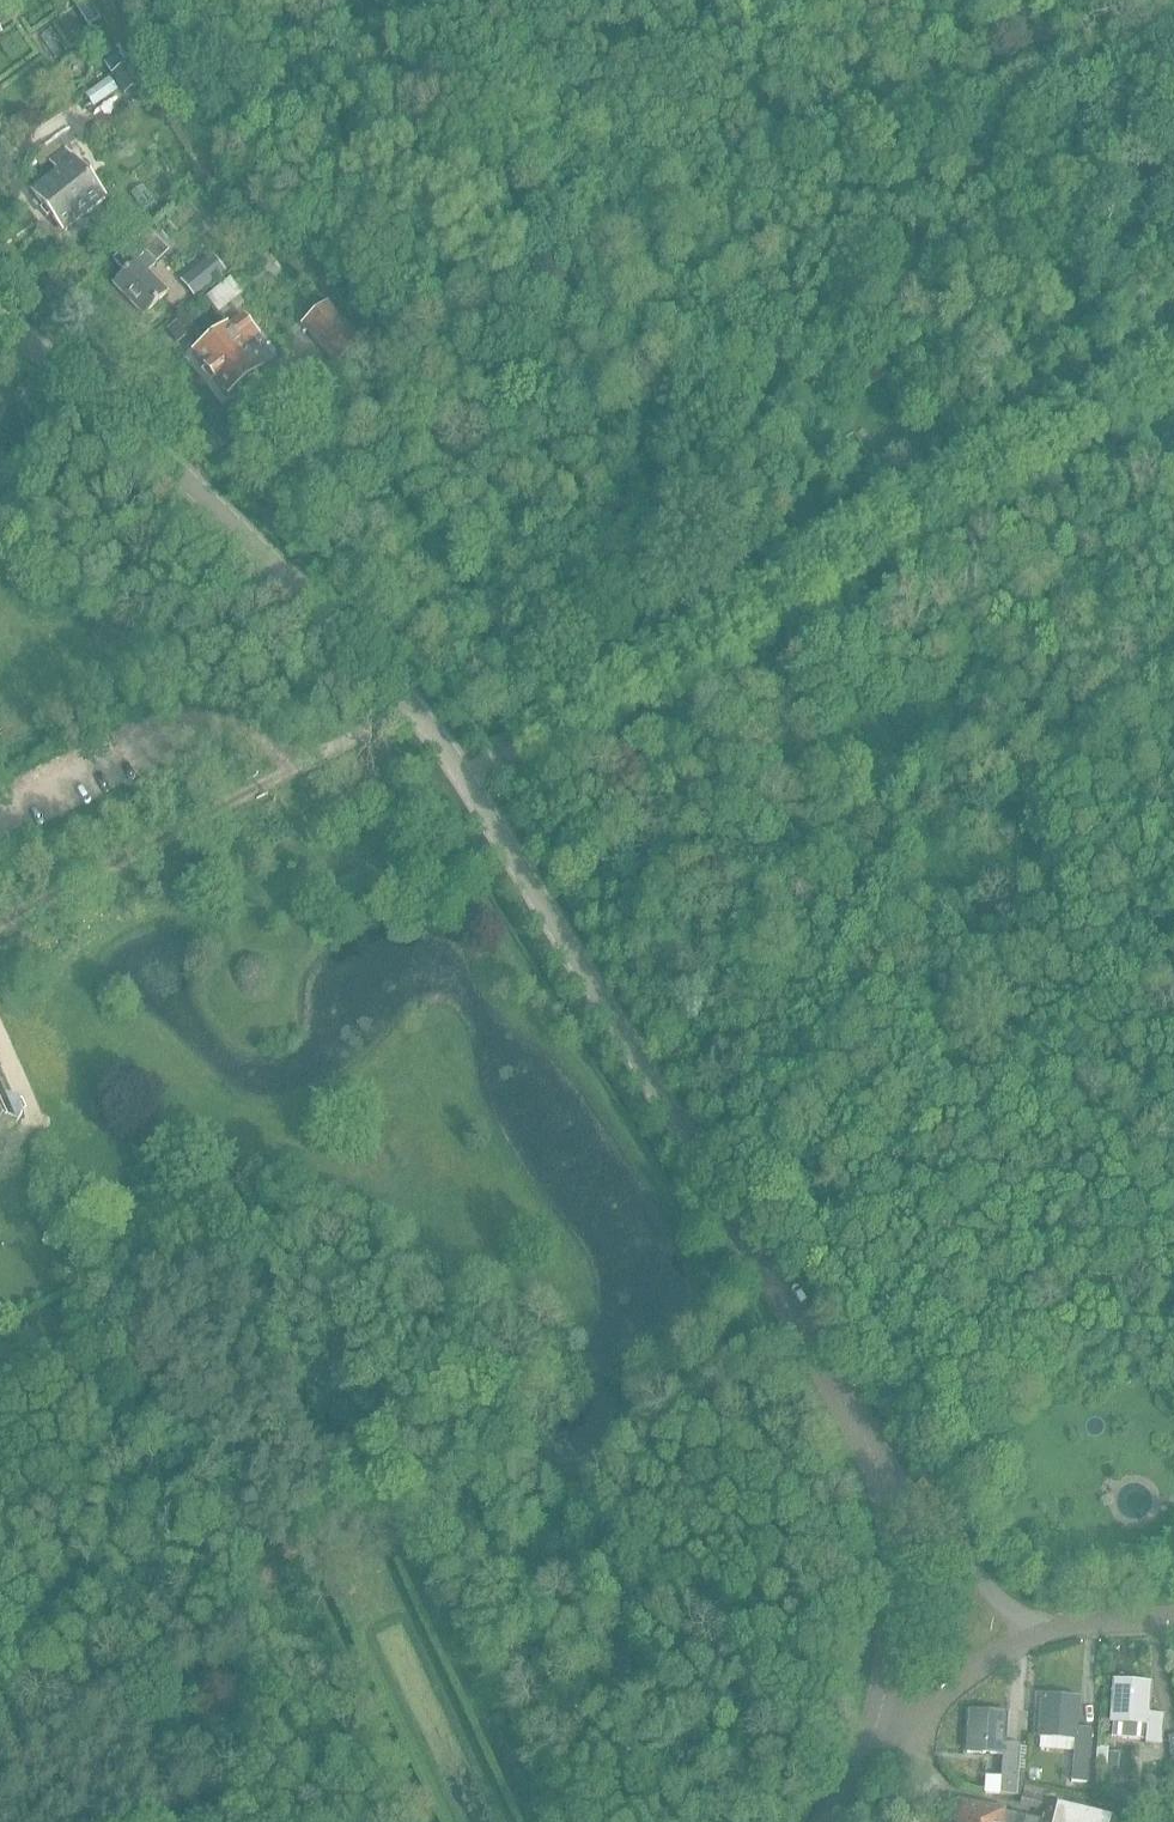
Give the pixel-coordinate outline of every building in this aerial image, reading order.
[(112,74),(127,64),(119,51),(103,60),(112,74)] [(127,64),(112,74),(124,94),(140,84),(127,64)] [(85,94),(94,107),(118,91),(108,78),(85,94)] [(30,192),(62,232),(102,201),(64,152),(49,163),(56,172),(30,192)] [(175,254),(192,273),(224,246),(207,227),(175,254)] [(111,284),(142,317),(167,293),(148,273),(155,267),(148,260),(152,255),(148,250),(111,284)] [(184,284),(194,297),(218,278),(207,265),(184,284)] [(327,301),(298,324),(332,364),(365,340),(327,301)] [(192,355),(224,396),(259,369),(236,340),(252,328),(242,316),(192,355)] [(5,1098),(0,1086),(0,1134),(18,1125),(24,1114),(18,1101),(5,1098)] [(1146,1739),(1161,1741),(1163,1713),(1149,1711),(1152,1681),(1115,1677),(1111,1717),(1148,1721),(1146,1739)] [(1073,1781),(1088,1783),(1090,1757),(1092,1728),(1077,1726),(1080,1696),(1043,1692),(1039,1734),(1077,1737),(1073,1781)] [(1017,1795),(1022,1795),(1024,1769),(1019,1768),(1021,1739),(1005,1738),(1006,1711),(970,1709),(968,1750),(1003,1753),(1001,1791),(1017,1792),(1017,1795)] [(1020,1805),(1039,1811),(1046,1791),(1026,1784),(1020,1805)] [(1044,1821),(1004,1810),(1004,1808),(958,1803),(957,1821),(1114,1821),(1048,1805),(1044,1821)]
